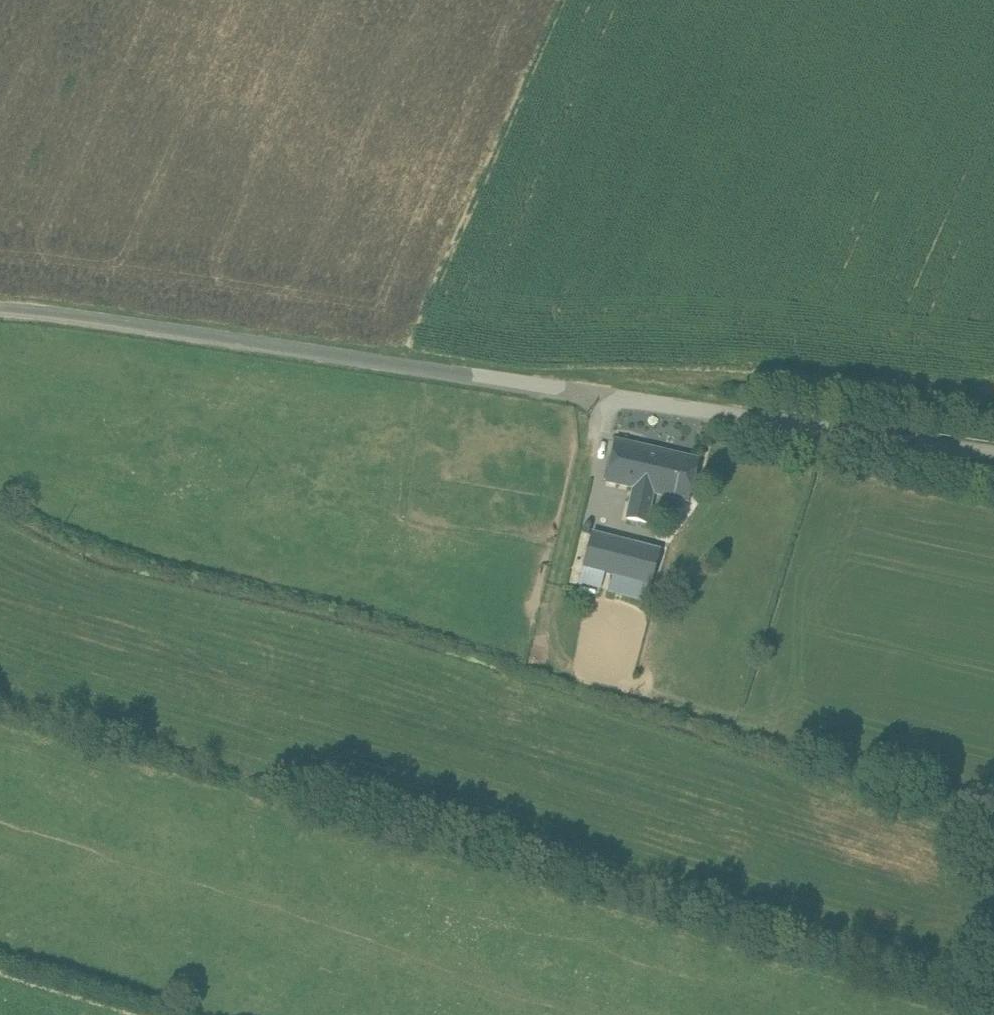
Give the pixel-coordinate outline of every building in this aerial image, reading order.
[(668,454),(615,442),(606,481),(634,488),(627,519),(647,523),(654,492),(659,493),(668,454)] [(699,461),(668,454),(659,493),(689,500),(699,461)] [(636,545),(592,534),(581,580),(624,591),(627,580),(628,580),(636,545)] [(660,551),(636,545),(628,580),(651,586),(660,551)]
